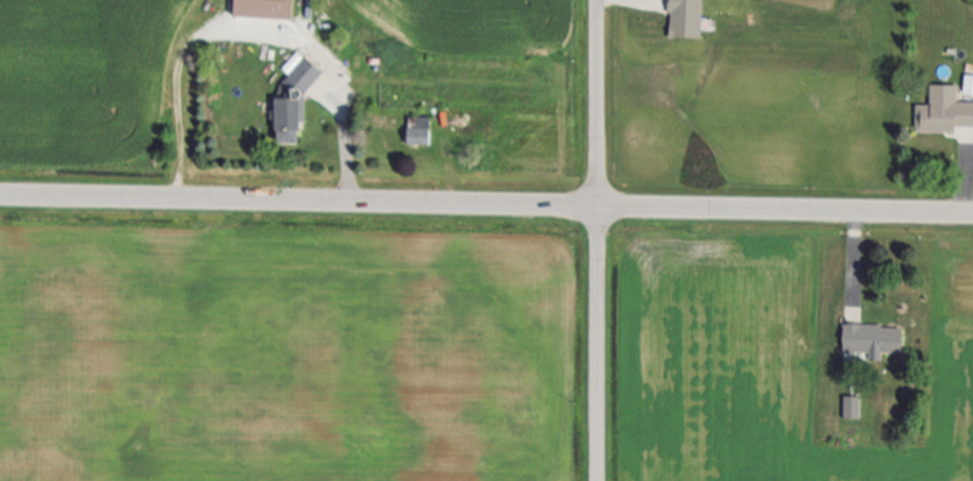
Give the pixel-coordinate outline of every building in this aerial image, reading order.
[(673,39),(704,39),(705,0),(674,0),(673,39)] [(282,70),(289,76),(305,58),(298,52),(282,70)] [(278,99),(284,99),(284,87),(312,53),(319,53),(338,70),(332,76),(324,77),(303,102),(303,146),(279,146),(278,99)] [(964,77),(972,77),(972,95),(964,95),(964,77)] [(958,103),(972,103),(972,131),(917,131),(917,106),(932,106),(932,87),(958,87),(958,103)] [(431,118),(431,146),(409,146),(409,118),(431,118)] [(845,326),(904,326),(904,354),(845,354),(845,326)] [(843,420),(843,398),(860,398),(860,420),(843,420)]
